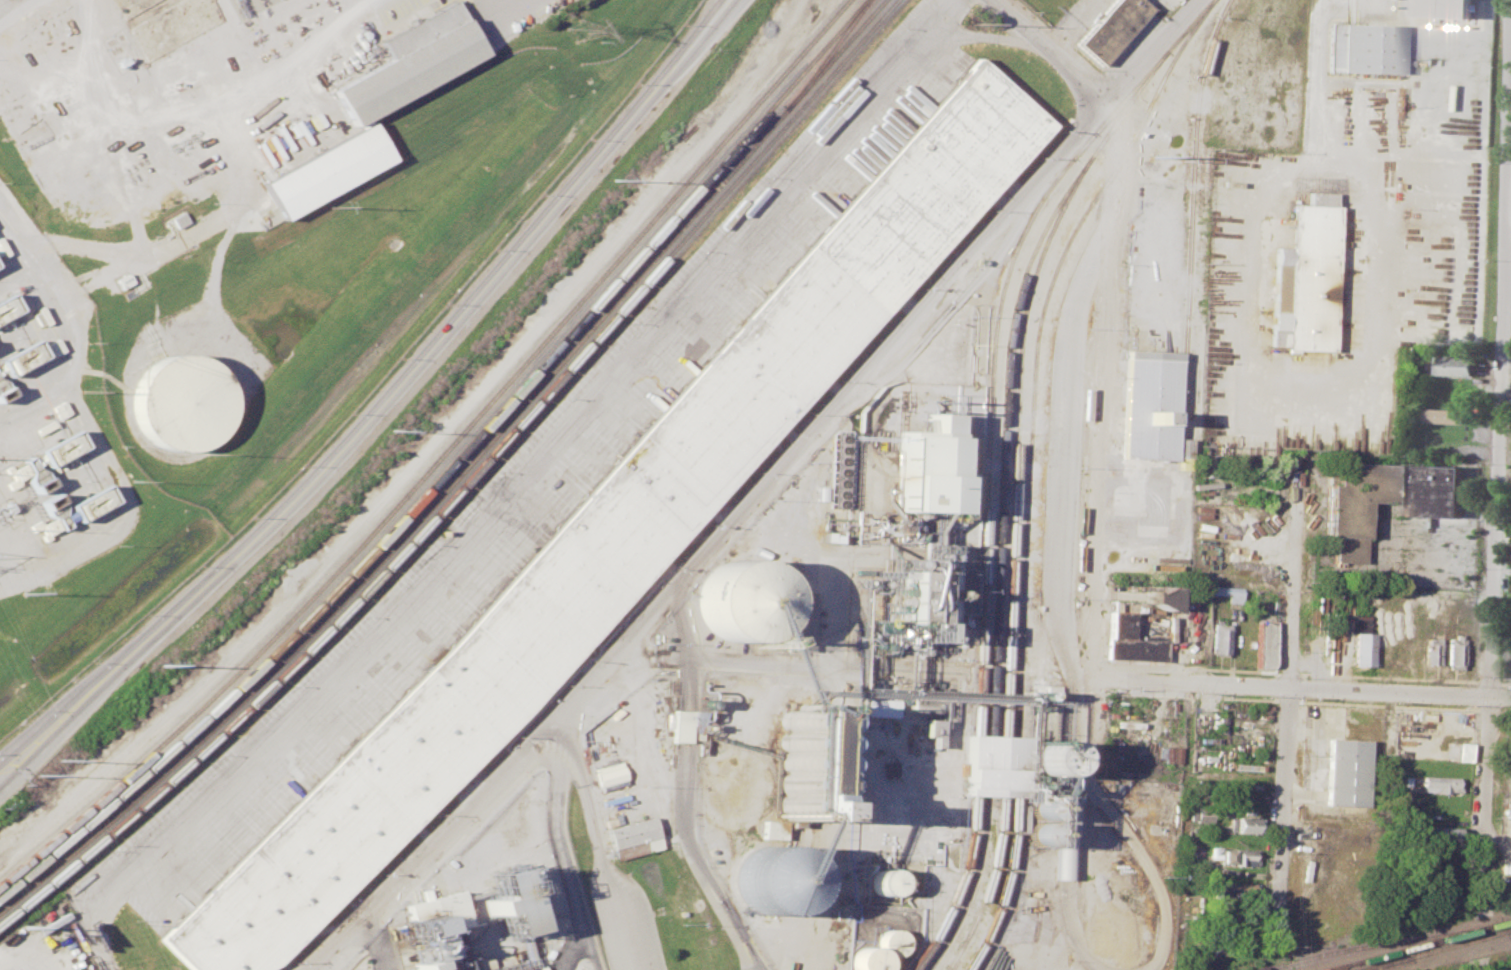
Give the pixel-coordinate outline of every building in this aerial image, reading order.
[(463,18),(453,0),(380,40),(390,58),(463,18)] [(1078,43),(1116,0),(1142,0),(1151,8),(1102,64),(1078,43)] [(1420,15),(1475,18),(1476,0),(1421,0),(1420,15)] [(334,89),(353,124),(482,53),(463,18),(390,58),(334,89)] [(1344,23),(1328,23),(1327,71),(1342,71),(1344,23)] [(1344,23),(1403,25),(1402,73),(1342,71),(1344,23)] [(276,966),(269,969),(190,969),(160,940),(450,648),(981,59),(1055,125),(520,721),(276,966)] [(261,182),(370,121),(392,158),(282,220),(261,182)] [(1289,204),(1307,205),(1307,192),(1336,193),(1330,349),(1270,347),(1274,247),(1288,248),(1289,204)] [(1289,218),(1274,218),(1274,234),(1289,234),(1289,218)] [(9,298),(0,302),(0,318),(15,311),(9,298)] [(3,376),(41,356),(33,340),(0,357),(0,369),(3,376)] [(1126,348),(1180,350),(1176,437),(1191,438),(1190,457),(1162,456),(1161,476),(1120,474),(1126,348)] [(183,355),(160,359),(148,367),(137,380),(131,400),(132,416),(141,433),(154,446),(170,452),(188,452),(204,447),(221,430),(227,416),(229,400),(220,375),(204,361),(183,355)] [(1473,376),(1474,357),(1436,356),(1435,374),(1473,376)] [(1465,424),(1466,410),(1425,408),(1424,422),(1465,424)] [(37,450),(46,466),(81,445),(72,429),(37,450)] [(898,431),(896,507),(947,508),(949,433),(898,431)] [(1323,543),(1325,483),(1333,483),(1334,461),(1460,467),(1458,514),(1404,511),(1404,502),(1365,500),(1362,563),(1335,561),(1335,544),(1323,543)] [(890,571),(856,569),(863,576),(863,578),(888,579),(886,615),(882,620),(882,622),(874,629),(880,635),(879,648),(918,650),(919,632),(942,633),(943,612),(971,613),(973,569),(946,567),(947,544),(918,542),(917,558),(907,558),(907,549),(902,545),(902,558),(891,558),(890,571)] [(740,561),(721,564),(710,571),(702,582),(696,599),(697,612),(704,627),(716,637),(729,643),(745,643),(758,638),(773,624),(778,612),(779,598),(771,578),(758,566),(740,561)] [(1150,585),(1175,586),(1174,609),(1162,609),(1152,603),(1149,603),(1150,585)] [(1210,585),(1242,586),(1241,602),(1227,601),(1228,594),(1209,594),(1210,585)] [(785,650),(812,651),(814,598),(787,597),(785,650)] [(1110,610),(1133,611),(1132,636),(1166,637),(1165,659),(1108,657),(1110,610)] [(1212,618),(1230,619),(1229,653),(1211,652),(1212,618)] [(1257,619),(1275,620),(1274,663),(1270,666),(1255,665),(1257,619)] [(1354,632),(1373,633),(1372,665),(1353,665),(1354,632)] [(1448,638),(1455,638),(1455,633),(1461,633),(1461,638),(1464,638),(1464,664),(1461,664),(1461,668),(1451,668),(1451,663),(1448,663),(1448,638)] [(1426,638),(1440,638),(1440,664),(1425,664),(1426,638)] [(863,716),(896,717),(897,700),(864,699),(863,716)] [(672,711),(672,742),(689,743),(689,740),(701,740),(701,711),(672,711)] [(938,719),(924,719),(923,737),(930,737),(929,747),(938,747),(938,719)] [(968,736),(966,795),(987,796),(1001,796),(1015,796),(1023,797),(1024,737),(1017,737),(1004,736),(968,736)] [(1328,738),(1369,740),(1365,806),(1324,804),(1328,738)] [(1455,743),(1473,743),(1473,760),(1455,760),(1455,743)] [(1156,745),(1180,747),(1180,762),(1162,762),(1163,757),(1156,756),(1156,745)] [(624,778),(619,761),(593,768),(598,786),(624,778)] [(1421,776),(1460,777),(1460,792),(1420,791),(1421,776)] [(1191,807),(1212,807),(1212,819),(1191,819),(1191,807)] [(1229,816),(1260,817),(1260,833),(1228,833),(1229,816)] [(607,829),(615,860),(661,849),(653,818),(607,829)] [(1460,827),(1425,827),(1425,838),(1460,838),(1460,827)] [(770,846),(754,849),(745,855),(738,864),(733,878),(734,889),(740,901),(750,910),(767,915),(774,915),(785,911),(797,899),(801,889),(802,878),(796,860),(785,851),(770,846)] [(1219,849),(1259,850),(1258,867),(1218,866),(1219,849)] [(527,930),(512,866),(486,872),(492,898),(484,900),(487,915),(497,913),(502,936),(527,930)] [(895,896),(895,869),(870,869),(870,896),(895,896)] [(1111,870),(1135,872),(1134,885),(1110,884),(1111,870)] [(1213,881),(1257,882),(1256,898),(1213,897),(1213,881)] [(414,948),(409,949),(414,969),(434,969),(432,961),(436,960),(439,969),(464,969),(454,928),(466,925),(458,891),(404,904),(414,948)] [(1135,914),(1096,913),(1095,950),(1119,951),(1118,960),(1133,960),(1135,914)] [(890,930),(884,931),(881,933),(878,936),(877,941),(877,945),(879,949),(883,952),(887,954),(891,954),(895,952),(899,948),(901,945),(901,941),(899,935),(895,931),(890,930)] [(860,949),(856,951),(852,955),(850,961),(851,966),(852,969),(879,969),(880,966),(881,961),(878,954),(873,949),(867,947),(860,949)]
